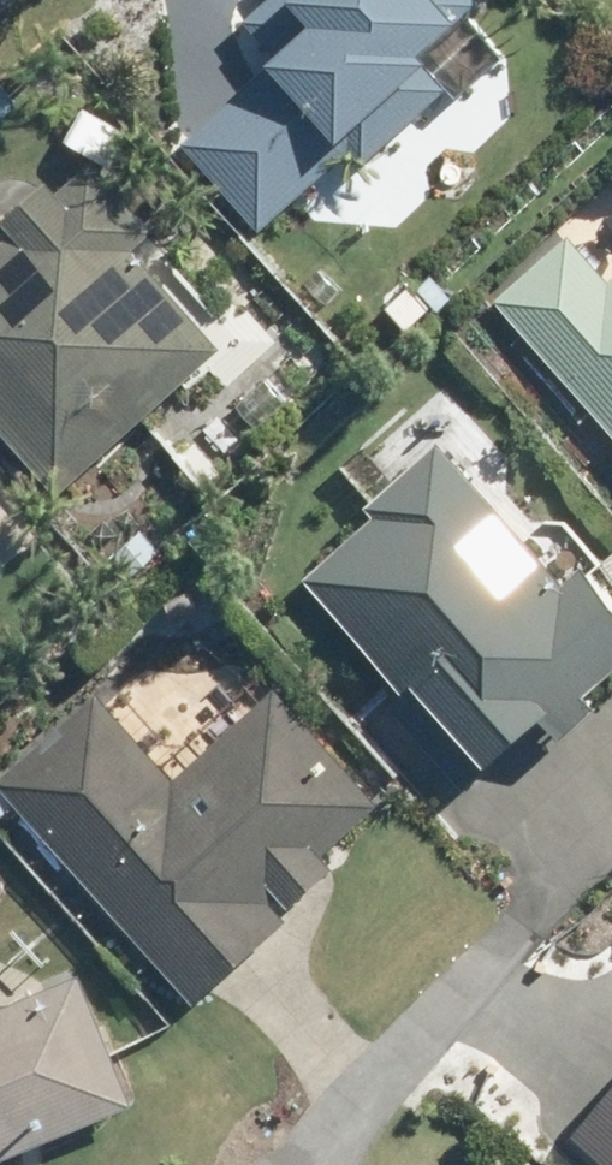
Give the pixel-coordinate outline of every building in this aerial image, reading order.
[(192,145),(269,228),(360,146),(372,162),(458,84),(433,57),(488,4),(485,0),(280,0),(256,23),(287,59),(192,145)] [(67,495),(228,350),(141,251),(162,233),(104,166),(66,200),(53,185),(0,234),(0,419),(67,495)] [(611,424),(611,282),(578,242),(508,305),(611,424)] [(460,299),(441,276),(426,288),(446,311),(460,299)] [(611,677),(611,595),(589,570),(574,584),(449,445),(379,507),(389,518),(318,583),(416,691),(400,707),(470,787),(548,717),(569,738),(604,709),(591,696),(611,677)] [(145,530),(113,562),(134,581),(165,552),(145,530)] [(4,786),(201,1001),(290,919),(278,904),(387,805),(283,691),(184,783),(103,697),(4,786)] [(4,823),(20,809),(0,786),(0,819),(4,823)] [(139,1106),(90,981),(0,1017),(0,1163),(139,1106)] [(604,1164),(611,1164),(611,1102),(578,1142),(604,1164)]
